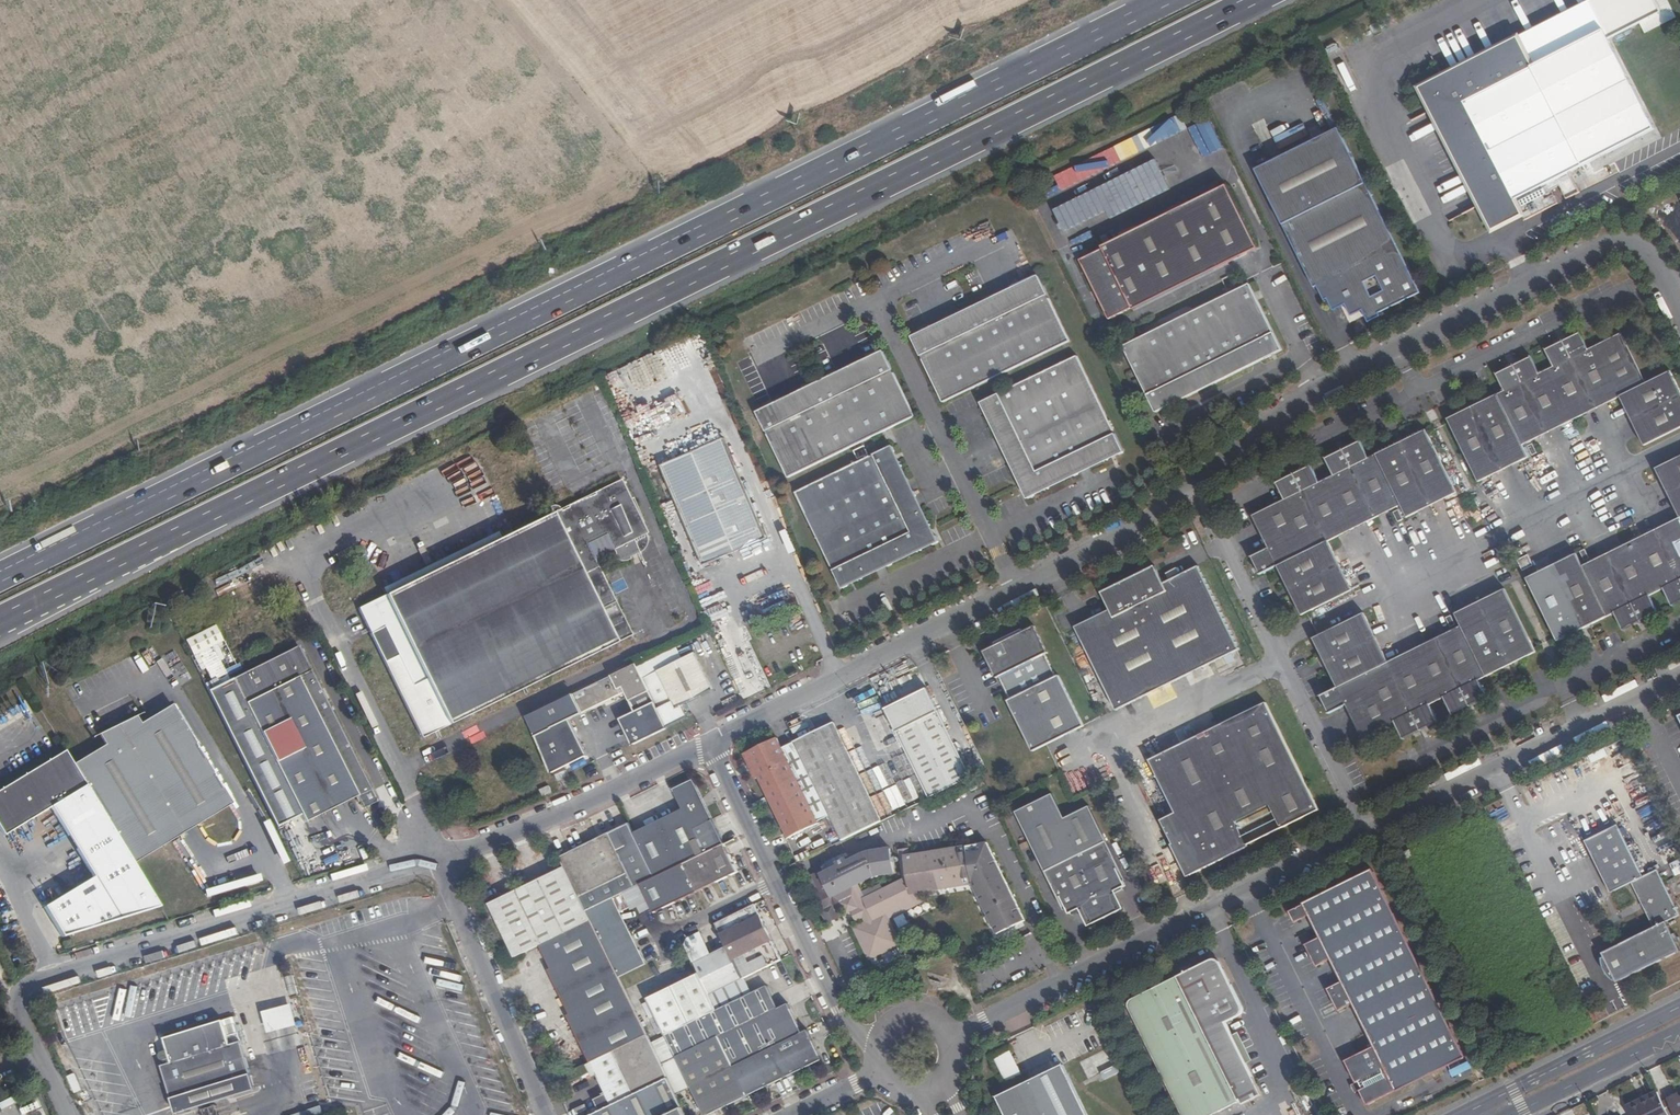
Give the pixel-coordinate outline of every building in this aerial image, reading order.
[(1483,202),(1494,197),(1500,209),(1506,211),(1518,205),(1522,215),(1528,226),(1560,210),(1553,196),(1562,192),(1569,206),(1582,199),(1572,178),(1658,135),(1614,44),(1666,18),(1657,0),(1607,0),(1425,91),(1479,204),(1483,202)] [(1201,123),(1213,150),(1222,146),(1210,119),(1201,123)] [(1178,121),(1054,172),(1060,187),(1184,135),(1178,121)] [(1336,314),(1349,307),(1352,306),(1354,309),(1358,310),(1362,311),(1366,309),(1367,312),(1373,325),(1385,319),(1384,315),(1425,295),(1344,130),(1260,172),(1318,289),(1321,288),(1328,302),(1330,301),(1336,314)] [(1112,217),(1173,192),(1161,162),(1055,205),(1066,231),(1110,213),(1112,217)] [(1102,249),(1080,260),(1109,319),(1131,308),(1132,310),(1257,248),(1226,186),(1101,247),(1102,249)] [(1494,197),(1483,202),(1490,215),(1496,228),(1509,221),(1522,215),(1518,205),(1506,211),(1500,209),(1494,197)] [(1650,209),(1648,215),(1656,218),(1658,212),(1650,209)] [(1034,357),(1071,340),(1040,274),(1004,290),(963,309),(913,332),(944,398),(993,376),(1034,357)] [(1128,349),(1161,414),(1285,352),(1253,286),(1128,349)] [(1352,306),(1349,307),(1350,309),(1355,318),(1367,312),(1366,309),(1362,311),(1358,310),(1354,309),(1352,306)] [(1443,424),(1475,486),(1525,462),(1519,448),(1617,399),(1641,448),(1679,429),(1679,397),(1669,374),(1643,386),(1619,336),(1587,352),(1579,335),(1546,352),(1554,369),(1537,377),(1528,361),(1494,378),(1502,395),(1443,424)] [(891,422),(914,411),(884,346),(862,356),(757,403),(787,469),(891,422)] [(1030,490),(1031,493),(1042,488),(1084,469),(1123,452),(1077,354),(1041,372),(999,391),(987,397),(1030,490)] [(1278,505),(1245,521),(1261,554),(1244,562),(1252,579),(1269,571),(1294,621),(1340,599),(1315,550),(1398,509),(1404,521),(1453,497),(1422,434),(1364,463),(1355,445),(1320,463),(1329,480),(1312,488),(1303,471),(1269,488),(1278,505)] [(724,435),(669,459),(711,559),(766,537),(724,435)] [(885,443),(794,485),(838,583),(929,541),(885,443)] [(1530,446),(1524,448),(1529,459),(1535,456),(1530,446)] [(1522,582),(1552,643),(1610,614),(1618,630),(1653,613),(1644,596),(1662,588),(1670,605),(1679,600),(1679,457),(1652,470),(1676,520),(1578,569),(1573,557),(1522,582)] [(711,559),(669,459),(660,462),(701,563),(711,559)] [(370,579),(343,592),(363,636),(376,630),(395,672),(410,664),(438,723),(465,710),(625,633),(587,554),(606,545),(608,547),(610,547),(612,547),(614,547),(619,544),(618,542),(628,537),(630,535),(632,534),(633,531),(634,528),(634,526),(634,523),(634,520),(636,519),(631,508),(632,507),(622,484),(619,486),(609,466),(569,485),(569,486),(549,494),(547,492),(545,491),(544,490),(542,491),(537,493),(539,498),(370,579)] [(1396,513),(1389,516),(1394,526),(1401,522),(1396,513)] [(1582,552),(1577,555),(1581,565),(1587,562),(1582,552)] [(1524,558),(1513,563),(1518,574),(1530,569),(1524,558)] [(1082,625),(1118,701),(1234,648),(1197,570),(1171,583),(1162,565),(1108,591),(1117,608),(1082,625)] [(1352,620),(1306,643),(1330,692),(1313,701),(1321,718),(1339,709),(1355,742),(1388,726),(1396,742),(1430,725),(1421,709),(1439,700),(1448,717),(1482,700),(1474,683),(1531,653),(1502,593),(1452,618),(1458,629),(1376,670),(1352,620)] [(1449,620),(1443,623),(1447,632),(1454,629),(1449,620)] [(1034,749),(1048,742),(1086,725),(1062,672),(1059,674),(1049,652),(1041,634),(1038,630),(1034,629),(1029,630),(1028,627),(1027,623),(999,636),(1001,640),(1002,643),(1000,644),(998,647),(997,649),(996,651),(996,653),(996,655),(1003,673),(1013,695),(1010,697),(1034,749)] [(182,638),(190,653),(219,638),(211,624),(182,638)] [(411,737),(438,723),(410,664),(395,672),(376,630),(363,636),(411,737)] [(995,676),(1003,673),(996,655),(996,653),(996,651),(997,649),(998,647),(1000,644),(1002,643),(1001,640),(982,650),(995,676)] [(675,661),(668,647),(637,664),(643,676),(675,661)] [(353,650),(346,652),(358,687),(365,685),(353,650)] [(688,655),(675,661),(643,676),(651,692),(665,722),(677,716),(674,709),(707,694),(688,655)] [(328,676),(333,674),(328,662),(322,665),(328,676)] [(367,795),(301,663),(211,706),(266,819),(291,807),(294,815),(346,790),(349,796),(353,796),(356,801),(367,795)] [(643,676),(637,664),(617,673),(625,691),(626,693),(630,701),(651,692),(643,676)] [(625,691),(617,673),(574,693),(582,711),(625,691)] [(853,690),(855,696),(874,690),(872,683),(853,690)] [(894,701),(932,792),(968,774),(924,687),(894,701)] [(668,727),(665,722),(651,692),(630,701),(626,703),(631,713),(620,718),(633,744),(668,727)] [(582,711),(574,693),(526,714),(551,770),(567,763),(586,753),(569,717),(582,711)] [(884,706),(927,794),(932,792),(894,701),(884,706)] [(126,809),(148,851),(230,801),(169,702),(138,721),(102,741),(95,745),(126,809)] [(1269,705),(1149,759),(1175,814),(1162,821),(1174,846),(1171,847),(1187,880),(1248,850),(1247,848),(1320,812),(1269,705)] [(102,741),(138,721),(133,714),(95,730),(102,741)] [(815,812),(827,837),(866,819),(817,718),(780,735),(781,737),(815,812)] [(805,817),(768,743),(763,732),(731,748),(735,755),(734,759),(737,765),(740,766),(744,774),(747,772),(776,832),(779,830),(805,817)] [(806,816),(815,812),(781,737),(768,743),(805,817),(806,816)] [(132,861),(148,851),(126,809),(95,745),(70,760),(132,861)] [(159,904),(132,861),(70,760),(62,747),(0,784),(0,829),(1,831),(48,802),(93,872),(43,902),(63,935),(159,904)] [(1618,772),(1627,781),(1639,771),(1630,761),(1618,772)] [(673,803),(625,827),(647,873),(672,861),(697,848),(686,823),(703,815),(684,774),(664,784),(673,803)] [(1632,795),(1640,820),(1658,815),(1650,789),(1632,795)] [(1113,897),(1116,896),(1124,892),(1122,889),(1125,887),(1123,883),(1125,882),(1106,842),(1089,806),(1064,818),(1052,794),(1013,812),(1043,874),(1061,913),(1065,911),(1067,915),(1070,914),(1071,917),(1079,913),(1082,912),(1088,925),(1090,924),(1092,927),(1118,913),(1117,911),(1119,910),(1113,897)] [(809,822),(806,816),(805,817),(779,830),(782,835),(809,822)] [(571,892),(578,908),(607,894),(618,888),(632,881),(647,873),(625,827),(620,818),(601,827),(620,867),(571,892)] [(551,851),(556,862),(571,892),(620,867),(601,827),(551,851)] [(1612,976),(1614,981),(1616,984),(1679,952),(1665,924),(1679,917),(1656,872),(1643,879),(1623,839),(1619,831),(1617,827),(1584,843),(1610,895),(1630,885),(1653,929),(1601,955),(1603,959),(1605,963),(1601,965),(1602,969),(1603,971),(1604,973),(1606,976),(1607,978),(1612,976)] [(955,841),(959,879),(983,930),(1011,916),(975,838),(955,841)] [(728,866),(715,839),(697,848),(672,861),(686,888),(728,866)] [(908,885),(959,879),(955,841),(901,848),(896,848),(898,862),(892,863),(894,876),(854,894),(846,880),(866,870),(883,868),(879,845),(861,847),(852,850),(835,858),(833,856),(826,860),(827,862),(813,870),(811,865),(799,871),(808,888),(801,892),(808,907),(818,902),(821,907),(828,904),(831,910),(837,907),(841,916),(849,912),(852,918),(842,925),(856,954),(888,939),(875,913),(873,908),(909,891),(908,885)] [(782,850),(785,855),(798,849),(796,843),(782,850)] [(889,845),(892,863),(898,862),(896,848),(901,848),(901,843),(889,845)] [(1402,855),(1396,858),(1397,859),(1400,865),(1405,863),(1402,855)] [(1397,859),(1396,858),(1389,862),(1392,869),(1400,865),(1397,859)] [(632,881),(645,908),(686,888),(672,861),(647,873),(632,881)] [(508,953),(532,942),(583,917),(578,908),(571,892),(556,862),(482,898),(508,953)] [(1379,882),(1385,880),(1379,868),(1373,870),(1379,882)] [(1332,1069),(1344,1092),(1348,1100),(1354,1113),(1454,1063),(1362,880),(1359,881),(1358,878),(1275,919),(1280,930),(1294,923),(1305,945),(1291,952),(1303,974),(1317,967),(1328,990),(1314,997),(1326,1019),(1339,1012),(1361,1055),(1332,1069)] [(607,894),(614,910),(625,904),(618,888),(607,894)] [(909,891),(873,908),(875,913),(911,895),(909,891)] [(578,908),(583,917),(595,942),(624,930),(614,910),(607,894),(578,908)] [(1123,911),(1116,896),(1113,897),(1119,910),(1117,911),(1118,913),(1123,911)] [(823,912),(821,907),(818,902),(808,907),(813,916),(823,912)] [(825,915),(823,912),(813,916),(815,920),(825,915)] [(1082,912),(1079,913),(1087,929),(1092,927),(1090,924),(1088,925),(1082,912)] [(906,915),(896,918),(899,927),(909,924),(906,915)] [(582,1065),(602,1055),(639,1037),(635,1029),(611,976),(595,942),(583,917),(532,942),(543,963),(539,965),(560,1009),(556,1011),(582,1065)] [(733,981),(772,962),(755,930),(750,932),(745,921),(712,936),(717,947),(733,981)] [(595,942),(611,976),(639,963),(624,930),(595,942)] [(702,996),(733,981),(717,947),(685,963),(691,974),(702,997),(702,996)] [(961,972),(964,977),(973,972),(976,971),(974,966),(970,967),(961,972)] [(1209,981),(1212,979),(1210,974),(1209,972),(1206,967),(1205,967),(1203,967),(1202,968),(1209,981)] [(1212,979),(1215,977),(1210,969),(1209,968),(1207,967),(1206,967),(1209,972),(1210,974),(1212,979)] [(1233,1020),(1234,1019),(1212,979),(1209,981),(1202,968),(1184,977),(1255,1113),(1257,1112),(1251,1098),(1245,1087),(1217,1032),(1229,1025),(1231,1024),(1233,1022),(1233,1020)] [(640,999),(651,1021),(702,997),(691,974),(640,999)] [(918,985),(930,988),(936,982),(917,977),(918,985)] [(1255,1113),(1184,977),(1167,985),(1234,1114),(1238,1114),(1247,1111),(1249,1114),(1251,1114),(1255,1113)] [(1212,979),(1234,1019),(1234,1018),(1234,1015),(1234,1014),(1215,977),(1212,979)] [(709,1040),(780,1005),(780,1004),(771,1008),(759,985),(709,1010),(702,996),(702,997),(651,1021),(656,1031),(640,1039),(648,1057),(653,1068),(709,1040)] [(1167,985),(1122,1008),(1121,1009),(1119,1013),(1119,1015),(1120,1017),(1169,1114),(1234,1114),(1167,985)] [(292,1023),(286,1003),(258,1011),(264,1031),(292,1023)] [(794,1033),(780,1005),(709,1040),(738,1098),(749,1093),(751,1097),(755,1095),(753,1091),(814,1061),(810,1052),(814,1050),(811,1046),(807,1048),(799,1030),(794,1033)] [(167,1096),(247,1072),(234,1031),(225,1034),(220,1018),(160,1036),(168,1060),(157,1063),(167,1096)] [(602,1055),(615,1080),(648,1057),(640,1039),(639,1037),(602,1055)] [(709,1040),(653,1068),(659,1079),(673,1109),(690,1100),(696,1114),(704,1114),(708,1113),(709,1114),(714,1114),(712,1111),(738,1098),(709,1040)] [(1110,1049),(1080,1060),(1088,1083),(1118,1072),(1110,1049)] [(1007,1082),(1022,1075),(1010,1050),(995,1058),(1007,1082)] [(659,1079),(653,1068),(648,1057),(615,1080),(623,1097),(659,1079)] [(1455,1078),(1472,1070),(1469,1063),(1452,1071),(1455,1078)] [(1062,1064),(1010,1090),(1022,1114),(1087,1114),(1062,1064)] [(251,1088),(247,1072),(167,1096),(172,1112),(251,1088)] [(673,1109),(659,1079),(623,1097),(585,1114),(660,1114),(673,1109)] [(1010,1090),(997,1096),(1006,1114),(1022,1114),(1010,1090)] [(1348,1100),(1344,1092),(1336,1096),(1340,1104),(1348,1100)] [(1632,1114),(1670,1114),(1666,1107),(1658,1092),(1648,1097),(1649,1101),(1630,1110),(1632,1114)] [(1679,1093),(1668,1099),(1671,1104),(1666,1107),(1670,1114),(1679,1114),(1679,1095),(1679,1093)] [(1628,1107),(1630,1110),(1649,1101),(1648,1097),(1628,1107)]
